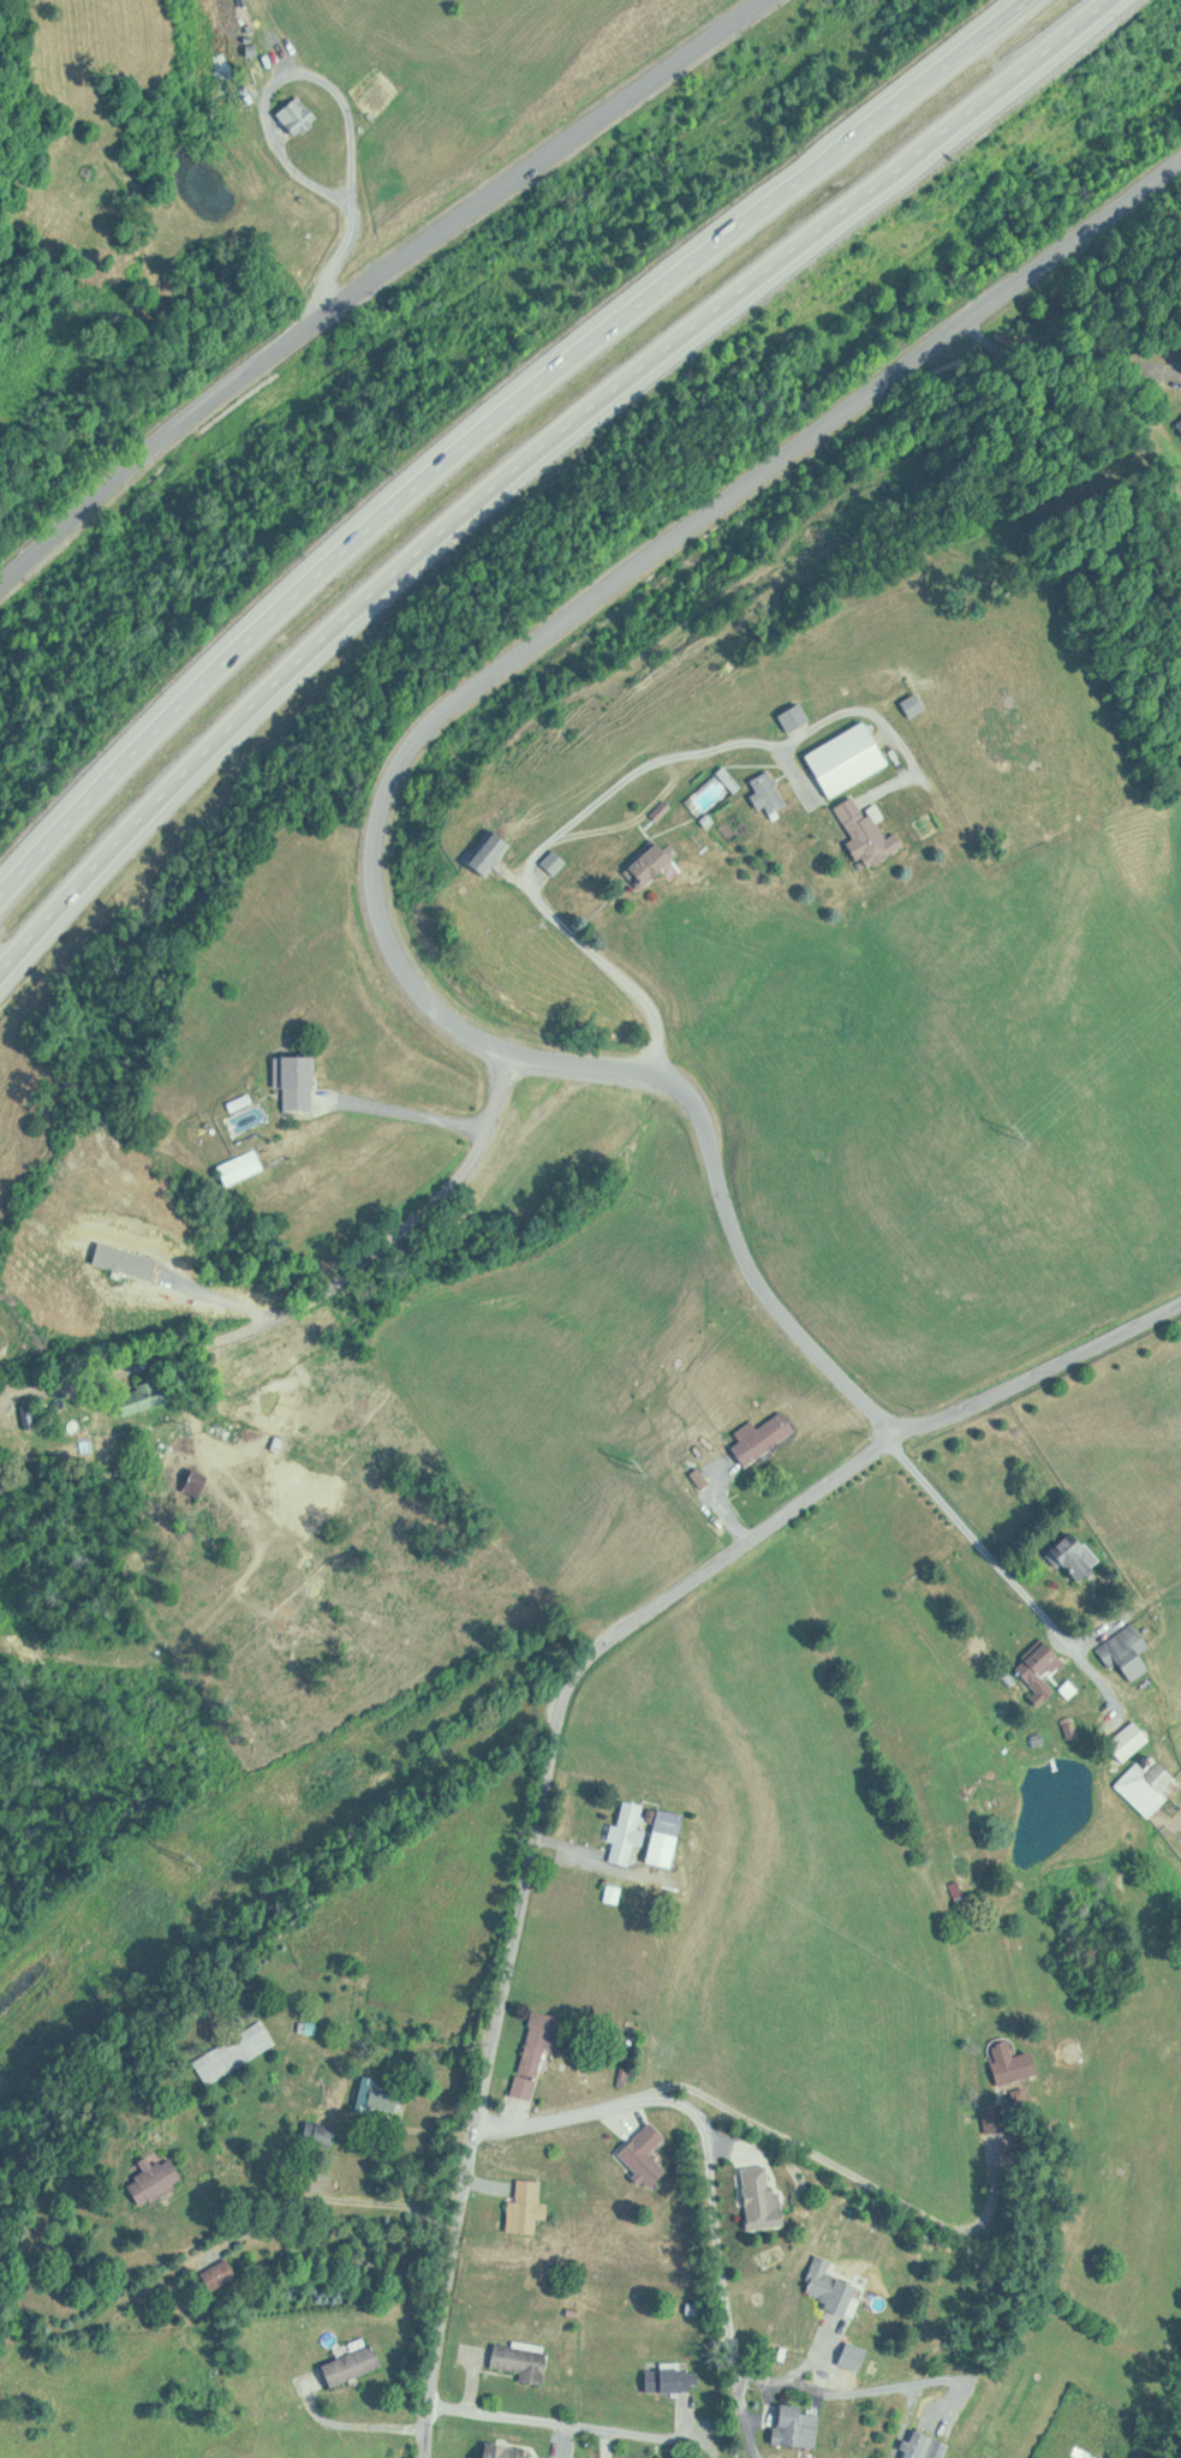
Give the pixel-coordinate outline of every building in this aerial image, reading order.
[(274,114),(292,133),(315,118),(300,95),(284,102),(274,114)] [(928,707),(919,693),(906,702),(915,716),(928,707)] [(815,720),(804,702),(783,715),(794,733),(815,720)] [(811,752),(832,796),(893,766),(872,722),(811,752)] [(756,796),(761,810),(770,807),(773,814),(790,807),(776,770),(755,778),(761,794),(756,796)] [(838,807),(858,838),(852,842),(869,870),(909,844),(901,831),(891,837),(877,815),(872,818),(857,795),(838,807)] [(645,889),(680,861),(664,841),(628,869),(645,889)] [(320,1109),(320,1055),(288,1055),(288,1109),(320,1109)] [(223,1165),(232,1186),(270,1169),(261,1148),(223,1165)] [(165,1378),(121,1392),(128,1415),(172,1402),(165,1378)] [(801,1431),(787,1411),(735,1446),(749,1466),(801,1431)] [(204,1490),(210,1474),(197,1470),(191,1486),(204,1490)] [(1107,1560),(1076,1530),(1054,1552),(1085,1583),(1107,1560)] [(1100,1647),(1114,1669),(1124,1663),(1136,1682),(1154,1670),(1143,1653),(1153,1647),(1138,1623),(1100,1647)] [(1067,1660),(1051,1641),(1019,1668),(1035,1687),(1067,1660)] [(1088,1695),(1098,1712),(1111,1705),(1101,1688),(1088,1695)] [(1128,1763),(1155,1738),(1137,1719),(1110,1744),(1128,1763)] [(1064,1749),(1083,1745),(1078,1721),(1058,1726),(1064,1749)] [(1180,1790),(1180,1779),(1152,1751),(1118,1785),(1153,1819),(1180,1790)] [(648,1806),(628,1801),(622,1826),(619,1825),(610,1860),(634,1865),(639,1844),(647,1845),(650,1831),(643,1829),(648,1806)] [(651,1862),(677,1868),(690,1815),(664,1808),(651,1862)] [(559,2050),(567,2015),(536,2008),(516,2095),(537,2100),(548,2047),(559,2050)] [(270,2026),(202,2064),(211,2080),(279,2043),(270,2026)] [(1045,2074),(1039,2050),(1020,2055),(1015,2036),(993,2042),(1004,2084),(1045,2074)] [(405,2114),(409,2090),(379,2084),(380,2076),(367,2074),(361,2106),(405,2114)] [(620,2153),(651,2189),(672,2170),(655,2152),(672,2137),(657,2120),(620,2153)] [(317,2146),(340,2144),(339,2124),(316,2125),(317,2146)] [(158,2165),(152,2155),(142,2161),(148,2169),(138,2175),(155,2202),(190,2179),(174,2155),(158,2165)] [(746,2166),(751,2228),(790,2225),(787,2187),(775,2188),(773,2164),(746,2166)] [(544,2202),(544,2180),(521,2179),(520,2200),(512,2200),(510,2231),(540,2233),(541,2217),(552,2218),(553,2202),(544,2202)] [(853,2312),(864,2283),(833,2272),(838,2259),(822,2252),(805,2294),(853,2312)] [(242,2273),(229,2255),(204,2274),(217,2292),(242,2273)] [(547,2384),(553,2350),(499,2342),(495,2366),(526,2371),(524,2380),(547,2384)] [(334,2385),(388,2366),(380,2344),(326,2363),(334,2385)] [(702,2391),(702,2365),(650,2365),(650,2391),(702,2391)] [(779,2443),(812,2447),(816,2407),(783,2403),(779,2443)] [(908,2457),(949,2457),(956,2444),(914,2424),(900,2454),(908,2457)] [(491,2441),(488,2457),(535,2457),(536,2450),(491,2441)]
